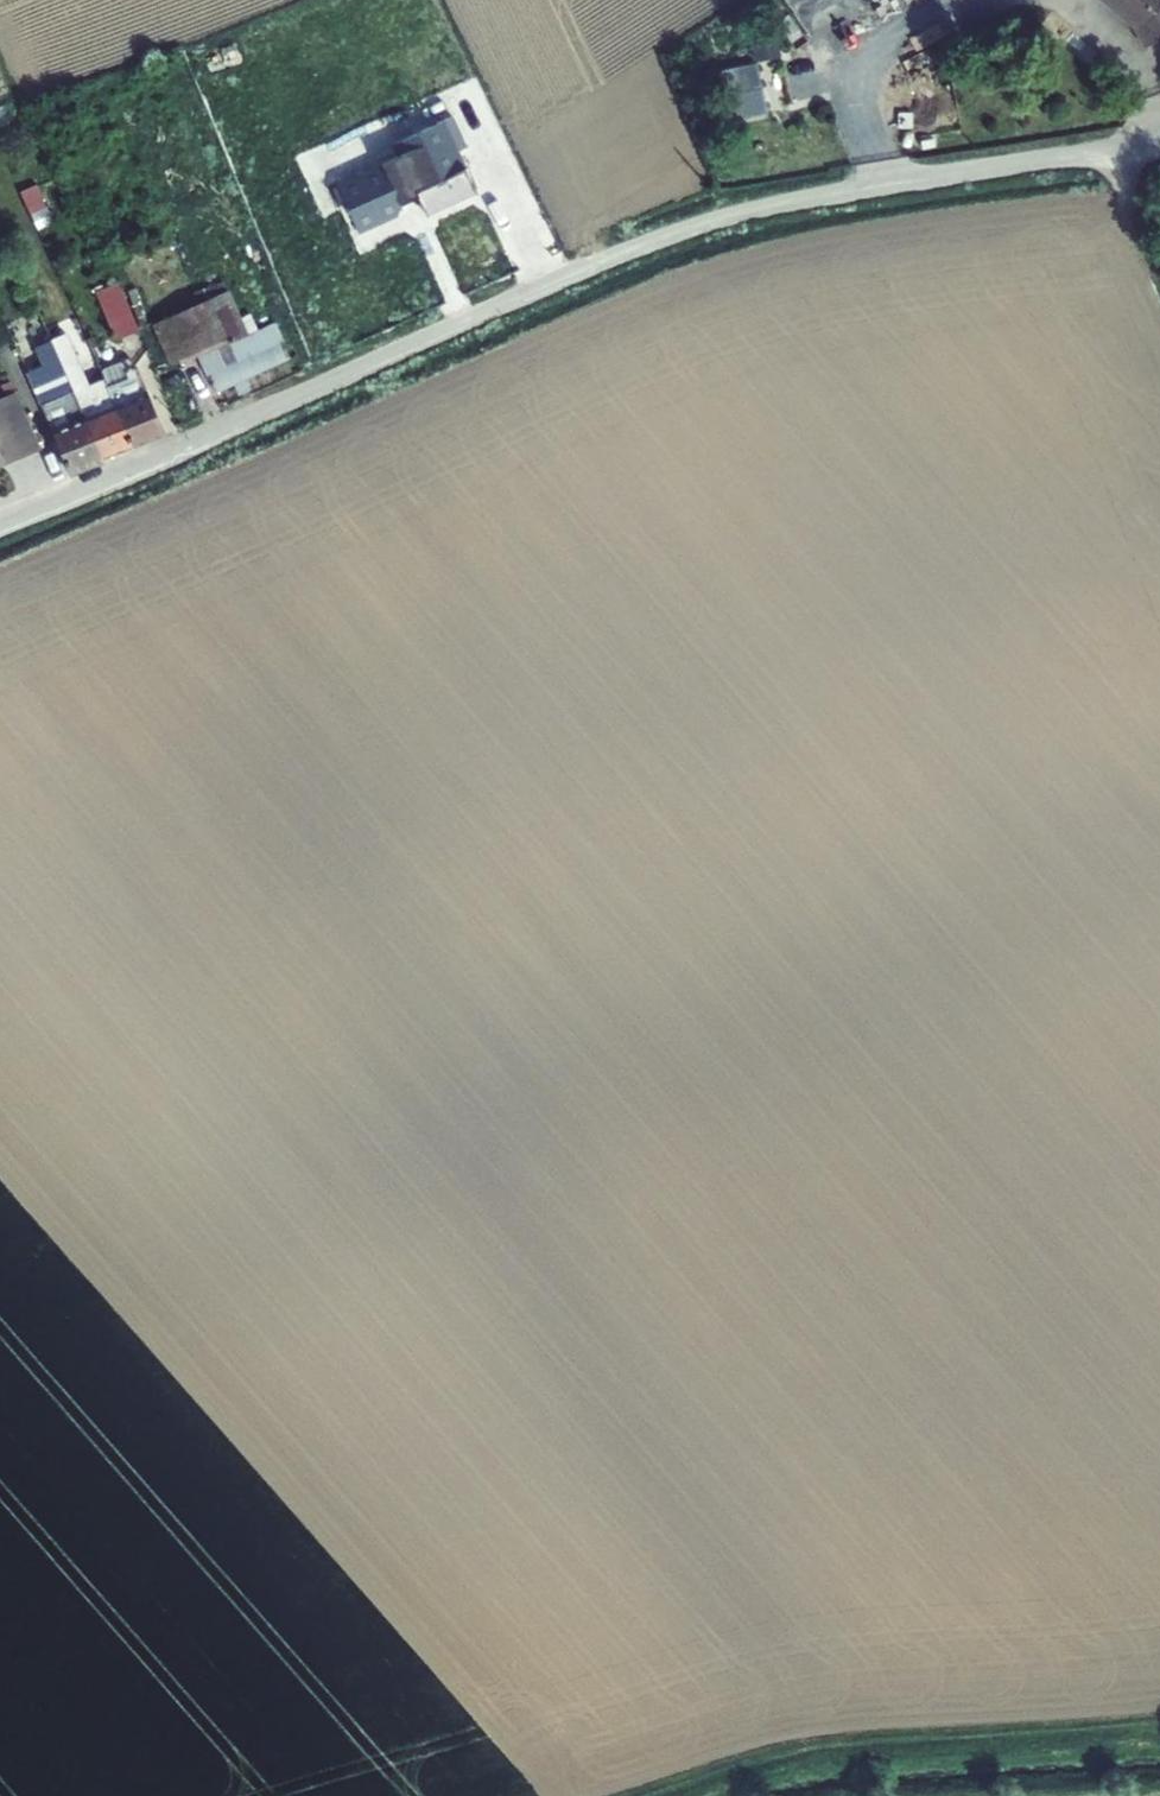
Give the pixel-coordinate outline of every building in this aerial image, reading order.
[(1135,25),(1147,45),(1159,37),(1159,0),(1105,0),(1135,25)] [(776,42),(753,47),(755,59),(779,54),(776,42)] [(719,72),(729,118),(766,110),(757,65),(719,72)] [(452,117),(394,144),(407,172),(391,180),(383,163),(357,175),(356,173),(342,179),(343,181),(337,184),(359,233),(397,215),(402,204),(399,197),(415,189),(427,216),(478,194),(458,151),(466,147),(452,117)] [(50,181),(21,193),(30,213),(59,201),(50,181)] [(222,280),(193,294),(198,304),(153,325),(170,362),(197,350),(216,391),(234,383),(239,394),(250,389),(245,378),(290,357),(274,323),(247,335),(222,280)] [(116,285),(97,292),(116,337),(137,329),(122,293),(116,285)] [(28,373),(69,472),(102,459),(59,357),(51,340),(37,347),(44,365),(28,373)] [(59,357),(102,459),(132,447),(105,379),(85,387),(71,352),(59,357)] [(138,366),(130,360),(102,372),(105,379),(132,447),(165,433),(138,366)] [(40,449),(10,381),(1,385),(5,396),(0,399),(0,466),(40,449)]
